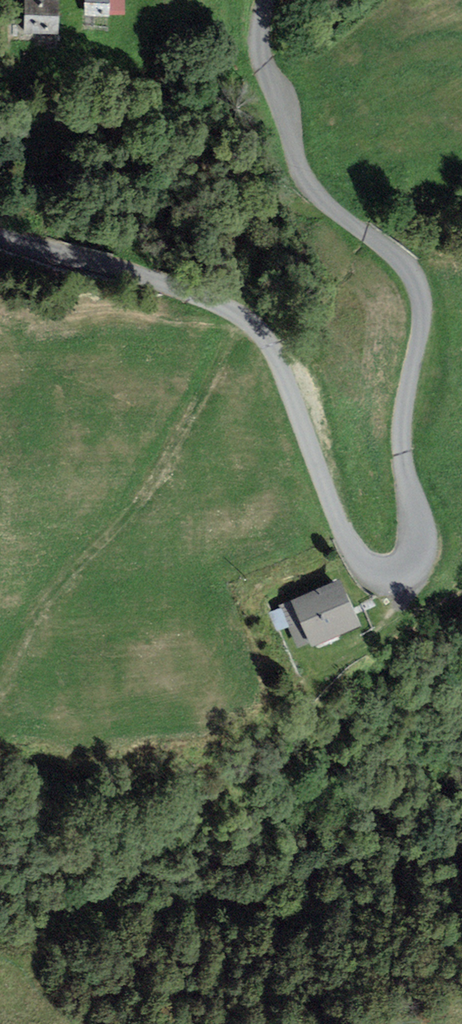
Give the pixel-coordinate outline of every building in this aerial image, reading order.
[(22,33),(59,32),(58,0),(22,0),(22,33)] [(109,14),(109,0),(84,0),(84,14),(109,14)] [(293,600),(310,643),(356,624),(339,581),(293,600)]
